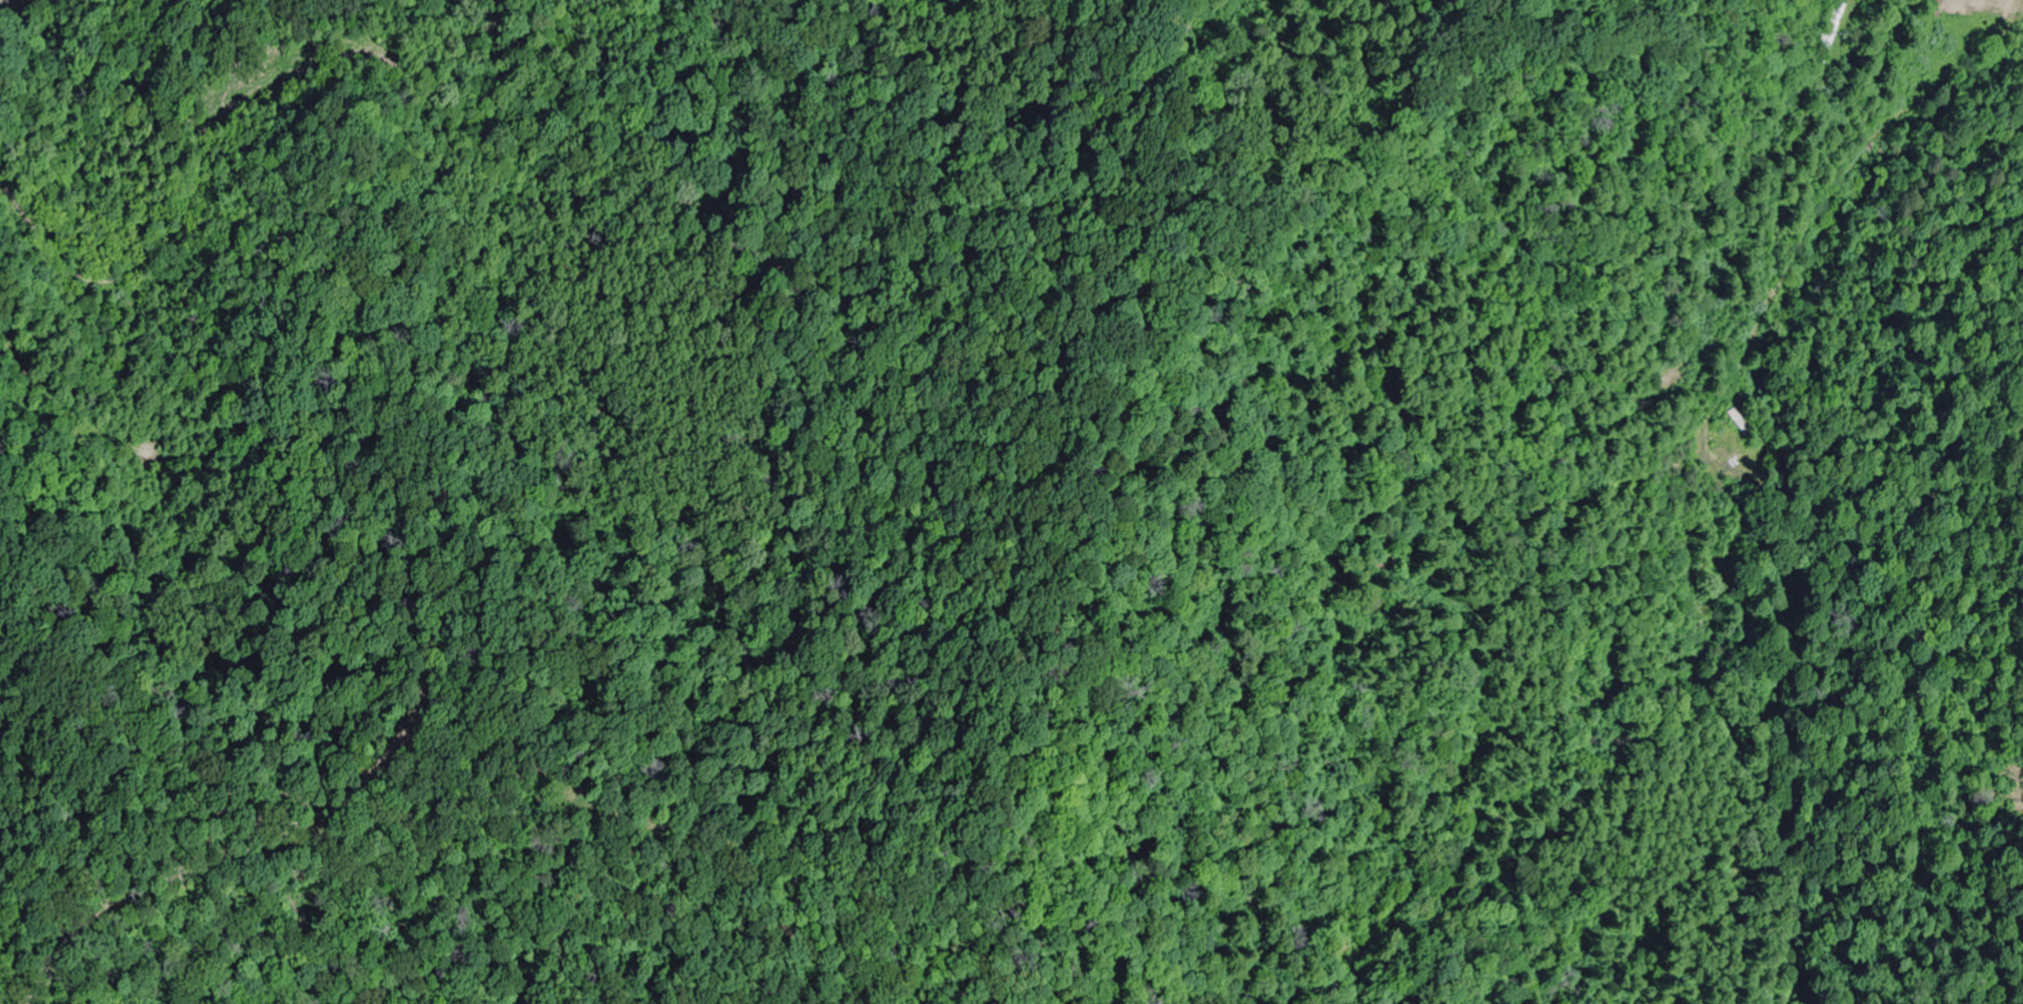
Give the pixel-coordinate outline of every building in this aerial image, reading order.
[(1819,27),(1829,32),(1842,7),(1833,2),(1819,27)] [(1724,416),(1747,438),(1752,432),(1729,411),(1724,416)]
